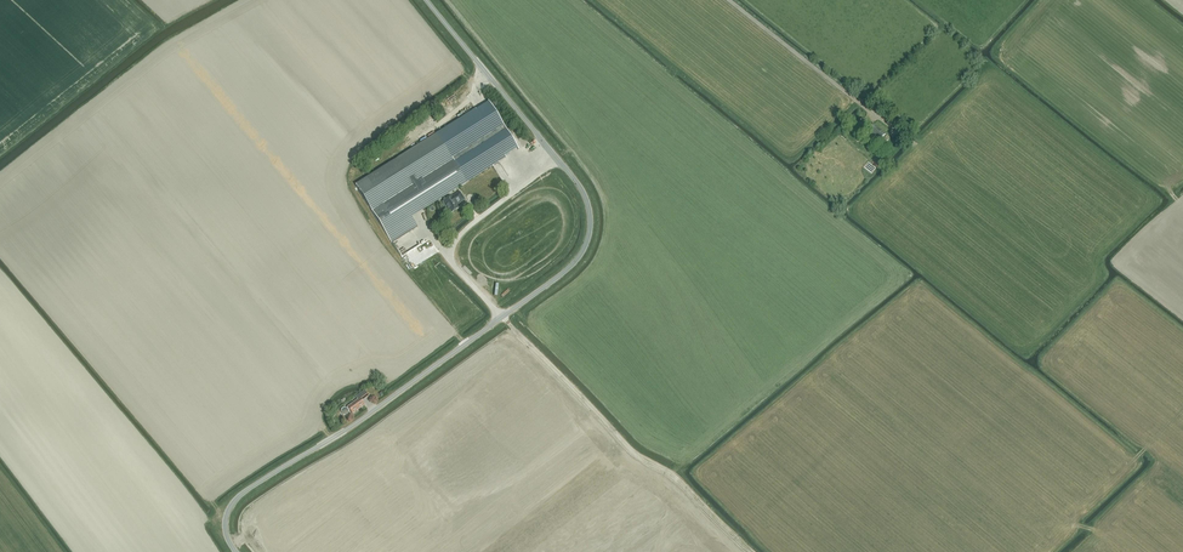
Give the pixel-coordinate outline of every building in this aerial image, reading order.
[(411,217),(453,191),(505,158),(505,156),(517,148),(488,102),(436,134),(355,185),(390,240),(416,224),(411,217)] [(869,125),(869,124),(863,119),(858,125),(865,130),(865,129),(868,132),(880,142),(886,135),(874,125),(872,127),(869,125)] [(459,209),(456,205),(464,200),(460,192),(452,197),(452,196),(443,202),(446,207),(446,206),(451,213),(459,209)] [(362,401),(367,397),(368,396),(365,390),(356,397),(357,400),(346,408),(344,408),(341,409),(341,412),(343,415),(346,416),(348,414),(349,411),(349,410),(352,414),(364,405),(362,401)]
